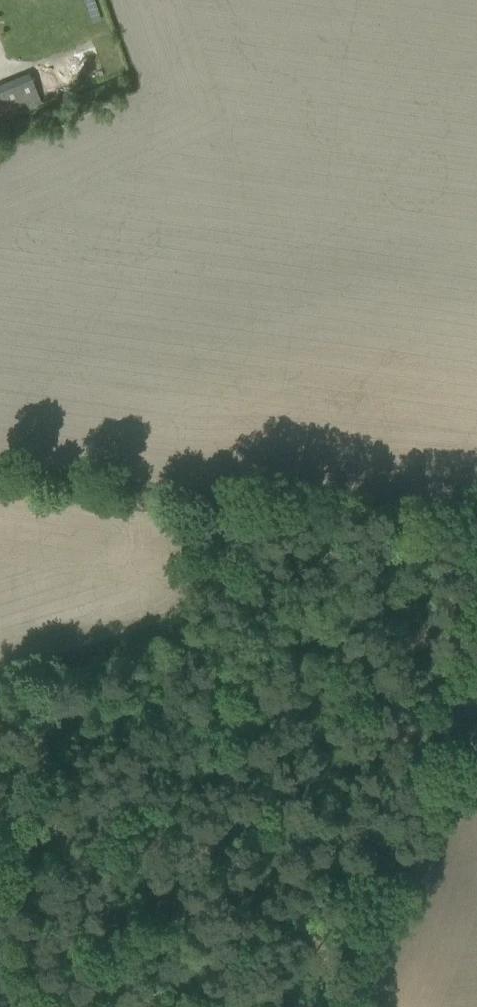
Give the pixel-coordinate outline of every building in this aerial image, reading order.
[(0,85),(0,123),(43,106),(29,72),(0,85)]
